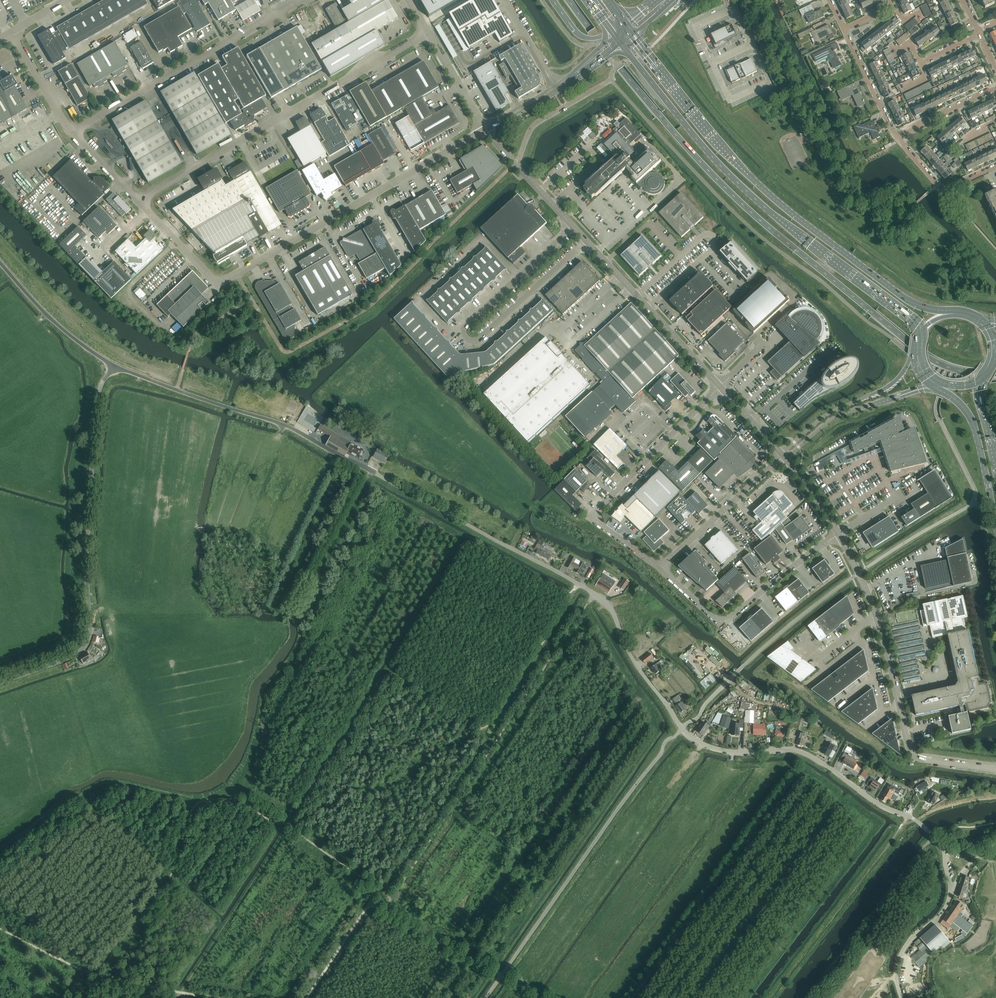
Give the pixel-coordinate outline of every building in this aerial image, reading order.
[(39,39),(54,65),(64,60),(66,59),(63,54),(147,5),(145,0),(105,0),(56,28),(58,31),(52,35),(49,30),(37,37),(39,39)] [(158,10),(175,0),(152,0),(158,10)] [(197,32),(210,25),(196,0),(193,0),(191,1),(182,6),(197,32)] [(223,18),(236,11),(229,0),(201,0),(205,6),(208,4),(218,21),(223,18)] [(243,21),(260,11),(254,0),(249,0),(235,8),(243,21)] [(351,6),(341,11),(348,23),(386,0),(348,0),(351,6)] [(443,9),(459,0),(438,0),(443,9)] [(448,15),(468,49),(494,34),(499,43),(513,35),(492,0),(473,0),(448,15)] [(838,3),(841,8),(848,5),(846,0),(844,0),(838,3)] [(863,9),(869,6),(866,0),(859,0),(863,9)] [(899,3),(902,9),(909,5),(906,0),(899,3)] [(985,9),(994,4),(992,0),(981,0),(985,9)] [(384,46),(384,45),(377,34),(375,31),(376,31),(390,23),(391,21),(397,18),(396,17),(394,14),(393,12),(391,8),(387,1),(386,1),(330,34),(312,45),(322,62),(321,62),(330,77),(362,59),(373,48),(376,45),(379,49),(384,46)] [(947,1),(940,4),(943,10),(950,6),(947,1)] [(318,2),(241,46),(271,99),(321,70),(308,46),(335,31),(318,2)] [(346,21),(336,4),(325,10),(335,27),(346,21)] [(811,5),(799,11),(801,13),(802,16),(805,15),(809,24),(810,24),(824,17),(821,10),(815,13),(814,14),(810,6),(811,5)] [(848,5),(841,8),(844,14),(851,10),(848,5)] [(909,5),(902,9),(905,14),(912,11),(909,5)] [(950,6),(943,10),(946,15),(953,12),(950,6)] [(144,28),(147,34),(158,53),(163,51),(163,52),(168,49),(170,53),(182,46),(177,38),(192,29),(179,7),(144,28)] [(851,10),(844,14),(847,20),(855,15),(854,12),(852,13),(851,10)] [(953,12),(946,15),(948,21),(955,18),(953,12)] [(896,18),(891,22),(895,28),(901,24),(896,18)] [(955,18),(948,21),(951,27),(958,23),(955,18)] [(891,22),(886,25),(891,31),(895,28),(891,22)] [(715,43),(716,46),(737,36),(732,25),(730,26),(730,25),(728,26),(728,27),(720,31),(720,30),(718,31),(718,32),(711,35),(714,41),(713,42),(714,43),(715,43)] [(814,27),(798,35),(800,40),(803,38),(802,37),(811,33),(817,45),(821,42),(820,40),(828,36),(830,40),(834,38),(828,25),(816,31),(814,27)] [(886,25),(881,29),(886,35),(891,31),(886,25)] [(936,27),(930,30),(935,37),(940,33),(936,27)] [(881,29),(876,33),(881,39),(886,35),(881,29)] [(133,30),(123,36),(127,43),(138,37),(133,30)] [(930,30),(925,34),(930,40),(935,37),(930,30)] [(876,33),(871,37),(876,43),(881,39),(876,33)] [(925,34),(920,37),(924,44),(930,40),(925,34)] [(871,37),(866,41),(871,47),(873,49),(877,45),(876,43),(871,37)] [(924,44),(920,37),(915,41),(919,47),(924,44)] [(871,47),(866,41),(861,45),(863,47),(861,49),(863,53),(871,47)] [(130,48),(140,65),(143,70),(153,63),(141,42),(140,43),(136,45),(130,48)] [(95,88),(99,86),(100,87),(104,85),(103,83),(107,81),(105,78),(112,74),(114,77),(118,75),(119,76),(123,74),(122,73),(126,70),(124,67),(128,65),(115,43),(77,65),(90,87),(93,85),(95,88)] [(816,54),(813,56),(816,62),(828,57),(834,69),(841,66),(834,52),(835,52),(834,51),(839,48),(837,43),(827,48),(828,50),(826,51),(825,50),(822,51),(822,52),(816,55),(816,54)] [(506,53),(498,57),(501,61),(504,59),(504,60),(505,61),(504,62),(499,65),(506,78),(510,76),(519,90),(514,93),(518,99),(521,97),(522,97),(525,95),(531,92),(532,91),(535,90),(536,89),(538,87),(539,85),(539,82),(538,79),(538,78),(523,52),(519,46),(518,46),(506,53)] [(218,64),(198,76),(226,124),(230,122),(236,131),(245,126),(246,127),(254,122),(253,119),(254,119),(254,118),(255,117),(254,116),(254,117),(254,116),(267,108),(261,99),(266,96),(238,48),(222,57),(227,66),(221,69),(218,64)] [(972,50),(966,52),(969,60),(975,57),(975,56),(976,56),(975,53),(973,54),(972,50)] [(966,52),(961,55),(964,62),(969,60),(966,52)] [(902,57),(904,62),(912,59),(909,53),(902,57)] [(961,55),(955,58),(959,65),(959,66),(964,63),(964,62),(961,55)] [(955,58),(950,60),(953,67),(954,68),(956,67),(955,66),(959,65),(955,58)] [(912,59),(904,62),(907,68),(914,64),(912,59)] [(734,68),(727,71),(730,79),(732,84),(741,80),(746,78),(746,77),(757,72),(751,60),(750,60),(748,60),(749,61),(742,64),(742,63),(740,64),(740,65),(739,65),(734,67),(734,68)] [(950,60),(944,63),(948,70),(948,71),(954,68),(953,67),(950,60)] [(423,61),(405,71),(371,92),(366,83),(362,85),(349,92),(370,127),(438,88),(433,79),(433,78),(432,75),(431,74),(423,61)] [(202,68),(203,70),(205,72),(215,66),(213,62),(202,68)] [(490,62),(473,72),(496,112),(509,104),(504,96),(508,93),(490,62)] [(870,66),(872,71),(880,68),(877,62),(870,66)] [(944,63),(939,65),(942,73),(943,74),(945,73),(944,72),(948,70),(944,63)] [(907,68),(906,68),(907,70),(908,70),(910,73),(917,69),(914,64),(907,68)] [(68,67),(58,72),(65,85),(78,106),(91,99),(71,65),(68,67)] [(935,67),(933,68),(937,75),(937,76),(939,75),(939,74),(942,73),(939,65),(938,65),(935,66),(935,67)] [(880,68),(872,71),(875,77),(882,73),(880,68)] [(933,68),(928,71),(931,78),(932,79),(934,78),(933,77),(937,75),(933,68)] [(917,69),(910,73),(909,73),(910,76),(911,75),(913,79),(920,75),(917,69)] [(194,73),(160,93),(196,155),(230,135),(194,73)] [(882,73),(875,77),(878,82),(885,79),(886,78),(885,76),(884,77),(882,73)] [(980,76),(978,77),(982,85),(987,82),(985,78),(987,78),(985,75),(984,76),(984,75),(980,77),(980,76)] [(28,109),(15,87),(18,86),(15,81),(16,81),(14,78),(13,78),(12,76),(0,83),(0,125),(28,109)] [(976,78),(976,79),(973,80),(976,88),(982,85),(978,77),(976,78)] [(885,79),(878,82),(880,88),(887,84),(885,79)] [(973,80),(967,83),(971,90),(976,88),(973,80)] [(965,84),(962,86),(965,93),(971,90),(967,83),(967,82),(965,83),(965,84)] [(855,83),(837,92),(839,96),(840,95),(842,99),(853,94),(859,107),(865,105),(859,91),(855,83)] [(887,84),(880,88),(883,93),(890,90),(887,84)] [(962,85),(956,87),(957,88),(960,95),(965,93),(962,86),(962,85)] [(957,88),(951,91),(955,98),(960,95),(957,88)] [(890,90),(883,93),(885,99),(894,95),(893,92),(892,93),(890,90)] [(951,90),(945,92),(945,93),(949,101),(955,98),(951,91),(951,90)] [(943,94),(940,96),(944,103),(949,101),(945,93),(943,94)] [(349,94),(331,104),(334,109),(347,131),(361,123),(365,121),(349,94)] [(937,96),(938,97),(935,99),(938,106),(944,103),(940,96),(940,95),(937,96)] [(432,115),(429,111),(422,98),(404,108),(424,143),(459,123),(449,105),(432,115)] [(935,99),(929,101),(933,108),(938,106),(935,99)] [(146,101),(112,121),(136,162),(148,183),(182,163),(146,101)] [(895,101),(888,104),(891,110),(898,106),(899,106),(898,104),(897,104),(895,101)] [(929,101),(924,104),(927,111),(933,108),(929,101)] [(990,102),(984,104),(988,111),(993,109),(990,102)] [(924,104),(918,107),(922,114),(927,111),(924,104)] [(985,113),(988,111),(984,104),(979,107),(983,115),(985,114),(985,113)] [(898,106),(891,110),(893,115),(901,112),(902,111),(901,109),(899,109),(898,106)] [(922,114),(918,107),(913,109),(916,116),(922,114)] [(979,107),(973,109),(977,118),(983,115),(979,107)] [(309,115),(312,119),(324,141),(321,143),(329,157),(350,145),(341,130),(334,119),(328,122),(320,108),(309,115)] [(973,109),(968,112),(970,116),(969,117),(970,119),(971,119),(975,118),(975,119),(977,118),(973,109)] [(901,112),(893,115),(896,121),(903,117),(901,112)] [(395,124),(401,135),(400,136),(402,138),(403,137),(411,151),(424,143),(408,116),(395,124)] [(300,131),(287,139),(303,167),(326,154),(310,126),(305,117),(295,123),(300,131)] [(903,117),(896,121),(899,126),(906,123),(903,117)] [(595,171),(583,182),(586,185),(586,187),(584,189),(586,192),(586,193),(587,194),(587,195),(588,195),(589,195),(590,195),(592,198),(594,196),(596,196),(597,196),(599,193),(599,194),(600,193),(602,191),(603,191),(605,188),(606,188),(608,185),(609,185),(611,183),(612,182),(614,180),(615,180),(614,180),(617,177),(618,177),(617,177),(620,175),(620,174),(623,172),(624,171),(626,169),(630,173),(629,174),(630,174),(632,176),(631,177),(633,180),(635,183),(641,188),(641,189),(643,188),(644,190),(646,191),(647,193),(649,194),(651,194),(653,195),(655,195),(657,194),(659,193),(661,192),(663,190),(664,188),(664,186),(665,184),(664,182),(664,180),(663,178),(662,176),(660,175),(658,174),(656,173),(654,173),(652,173),(650,173),(649,173),(661,161),(657,157),(658,157),(658,156),(657,156),(657,155),(657,154),(656,154),(655,154),(654,154),(650,150),(648,152),(642,145),(635,151),(630,145),(631,143),(632,143),(641,135),(641,134),(639,132),(626,119),(626,118),(620,124),(618,122),(617,122),(614,125),(616,127),(613,130),(613,131),(614,132),(609,137),(596,148),(604,157),(605,157),(606,158),(605,163),(604,164),(599,168),(598,169),(600,170),(597,172),(596,171),(595,171)] [(960,118),(956,122),(961,128),(965,124),(960,118)] [(861,127),(859,124),(854,127),(858,137),(870,132),(874,140),(880,137),(872,122),(861,127)] [(956,122),(951,126),(956,132),(961,128),(956,122)] [(951,126),(946,130),(952,136),(956,132),(951,126)] [(367,135),(368,136),(383,161),(396,154),(380,128),(367,135)] [(946,130),(942,134),(947,140),(952,136),(946,130)] [(947,140),(942,134),(937,138),(942,144),(941,144),(944,147),(946,144),(944,142),(947,140)] [(345,187),(353,182),(384,164),(383,162),(382,162),(372,144),(334,167),(345,187)] [(502,167),(502,166),(497,161),(499,160),(488,149),(487,150),(483,146),(478,149),(477,147),(464,155),(465,156),(460,159),(460,160),(459,161),(462,166),(461,166),(462,167),(462,166),(463,168),(463,169),(463,168),(464,170),(465,169),(466,171),(449,180),(457,193),(472,184),(477,192),(502,167)] [(927,147),(921,152),(925,157),(931,151),(932,151),(930,149),(929,150),(927,147)] [(931,151),(925,157),(929,161),(935,156),(936,155),(934,154),(933,154),(931,151)] [(992,151),(986,153),(990,161),(995,158),(992,151)] [(986,152),(980,155),(981,156),(984,163),(990,161),(986,153),(986,152)] [(935,156),(929,161),(933,166),(939,161),(940,160),(938,158),(937,159),(935,156)] [(981,156),(975,159),(979,166),(984,163),(981,156)] [(973,159),(973,160),(970,161),(973,169),(979,166),(975,159),(975,158),(973,159)] [(90,180),(88,178),(71,160),(53,177),(79,205),(75,209),(82,216),(104,195),(103,193),(104,192),(109,187),(104,181),(105,181),(105,180),(105,179),(104,179),(103,179),(101,178),(93,177),(93,179),(91,179),(90,180)] [(939,161),(933,166),(937,170),(943,165),(944,164),(942,163),(941,163),(939,161)] [(967,161),(968,162),(964,164),(965,164),(967,169),(968,171),(973,169),(970,161),(969,161),(967,161)] [(238,166),(228,172),(234,182),(234,181),(234,182),(245,200),(246,200),(253,214),(247,217),(259,237),(259,238),(281,226),(261,191),(250,172),(245,162),(238,166)] [(314,164),(302,171),(316,196),(321,194),(323,198),(322,198),(326,202),(332,195),(331,194),(341,188),(342,187),(334,174),(323,180),(314,164)] [(943,165),(937,170),(941,175),(948,169),(946,167),(945,168),(943,165)] [(949,168),(948,169),(941,175),(945,180),(949,176),(950,178),(954,175),(949,168)] [(172,210),(183,221),(192,231),(245,200),(234,182),(225,187),(222,181),(220,183),(219,181),(221,180),(216,170),(198,180),(204,190),(206,189),(207,190),(172,210)] [(285,210),(288,216),(289,217),(291,218),(309,207),(309,205),(305,198),(311,195),(297,171),(265,189),(279,213),(285,210)] [(416,226),(419,230),(419,231),(445,215),(431,191),(405,206),(409,213),(411,217),(414,221),(416,226)] [(990,194),(985,196),(985,197),(985,196),(995,218),(995,191),(990,194)] [(118,197),(117,197),(113,193),(106,200),(122,217),(125,214),(126,214),(131,210),(118,197)] [(689,229),(690,228),(691,229),(692,229),(693,229),(693,228),(694,228),(694,227),(693,226),(694,225),(695,226),(704,218),(681,193),(659,213),(682,238),(690,230),(689,229)] [(481,229),(483,231),(514,265),(526,254),(521,248),(547,224),(535,211),(534,211),(534,210),(534,209),(534,208),(532,207),(531,207),(530,207),(529,207),(518,195),(481,229)] [(246,200),(245,200),(192,231),(210,250),(214,254),(213,254),(213,255),(213,257),(213,258),(214,259),(214,260),(215,261),(216,262),(216,263),(217,263),(218,264),(229,258),(228,257),(247,246),(246,245),(259,237),(247,217),(253,214),(246,200)] [(390,214),(394,220),(395,219),(396,220),(409,213),(405,206),(405,205),(395,211),(395,210),(394,210),(393,210),(392,210),(391,210),(391,211),(390,211),(390,212),(390,213),(390,214)] [(109,235),(115,228),(117,227),(113,222),(99,207),(83,222),(99,238),(106,232),(109,235)] [(409,213),(396,220),(398,225),(411,217),(409,213)] [(411,217),(398,225),(401,229),(414,221),(411,217)] [(372,224),(369,226),(373,233),(380,229),(379,228),(381,228),(377,221),(376,221),(376,220),(375,220),(374,220),(373,221),(372,221),(372,222),(372,223),(372,224)] [(414,221),(401,229),(403,233),(416,226),(414,221)] [(369,226),(363,230),(367,237),(373,233),(369,226)] [(416,226),(403,233),(406,238),(419,230),(416,226)] [(78,227),(59,245),(78,265),(86,258),(75,247),(87,236),(78,227)] [(380,229),(373,233),(367,237),(369,241),(382,234),(380,229)] [(363,230),(346,239),(340,243),(349,258),(356,253),(357,255),(359,259),(361,262),(358,264),(366,279),(385,268),(384,268),(382,263),(379,259),(377,254),(374,250),(372,246),(369,241),(367,237),(363,230)] [(419,230),(406,238),(408,242),(421,234),(419,231),(419,230)] [(163,250),(154,241),(153,240),(155,238),(149,231),(143,237),(145,239),(136,248),(128,240),(115,252),(136,275),(163,250)] [(382,234),(369,241),(372,246),(385,238),(382,234)] [(421,234),(408,242),(411,246),(424,239),(421,234)] [(647,268),(648,267),(649,268),(650,268),(651,267),(652,267),(652,266),(652,265),(651,264),(652,263),(653,264),(661,256),(643,236),(621,256),(639,277),(648,269),(647,268)] [(385,238),(372,246),(374,250),(387,242),(385,238)] [(424,239),(411,246),(413,250),(414,253),(425,242),(424,239)] [(733,241),(723,250),(720,253),(730,264),(729,265),(736,273),(737,272),(747,283),(760,271),(760,270),(759,271),(733,242),(733,241)] [(387,242),(374,250),(377,254),(390,247),(387,242)] [(485,249),(481,253),(491,264),(497,258),(486,246),(485,249)] [(325,247),(312,255),(339,303),(352,295),(325,247)] [(390,247),(377,254),(379,259),(393,251),(390,247)] [(393,251),(379,259),(382,263),(395,255),(393,251)] [(477,257),(474,258),(485,269),(491,264),(481,253),(477,257)] [(312,255),(309,256),(298,263),(303,271),(295,276),(317,315),(339,303),(312,255)] [(395,255),(382,263),(384,268),(398,260),(395,255)] [(86,258),(78,265),(94,281),(101,274),(86,258)] [(473,260),(469,264),(479,275),(485,269),(474,258),(473,260)] [(497,258),(491,264),(501,275),(504,271),(508,270),(497,258)] [(398,260),(384,268),(385,268),(390,277),(401,265),(400,264),(398,260)] [(101,274),(94,281),(111,299),(131,280),(114,262),(101,274)] [(545,296),(551,302),(556,307),(563,315),(600,281),(582,262),(545,296)] [(465,268),(462,268),(473,280),(479,275),(469,264),(465,268)] [(491,264),(485,269),(495,281),(496,278),(501,275),(491,264)] [(461,271),(457,275),(467,285),(473,280),(462,268),(461,271)] [(485,269),(479,275),(489,285),(493,282),(495,281),(485,269)] [(175,288),(167,296),(157,305),(168,317),(171,314),(183,327),(209,303),(201,295),(208,288),(192,271),(178,285),(178,287),(175,287),(175,288)] [(670,302),(674,307),(682,315),(713,287),(701,273),(670,302)] [(453,278),(450,279),(461,291),(467,285),(457,275),(453,278)] [(479,275),(473,280),(484,292),(485,289),(489,285),(479,275)] [(449,282),(445,286),(455,296),(461,291),(450,279),(449,282)] [(733,311),(742,321),(754,334),(789,301),(788,300),(789,300),(789,298),(788,297),(787,297),(786,297),(769,279),(733,311)] [(473,280),(467,285),(477,296),(481,293),(484,292),(473,280)] [(261,281),(260,281),(259,281),(259,282),(258,282),(257,283),(256,283),(256,284),(255,285),(255,286),(255,287),(255,288),(255,289),(255,290),(256,290),(274,321),(283,337),(284,338),(284,339),(285,339),(286,339),(286,340),(287,340),(288,340),(289,340),(290,339),(291,339),(292,338),(293,337),(294,336),(294,335),(294,334),(295,327),(294,326),(294,325),(301,320),(295,309),(292,310),(289,306),(292,304),(280,283),(277,285),(277,284),(276,284),(276,283),(275,282),(274,282),(274,281),(273,281),(272,281),(271,281),(264,281),(264,282),(261,282),(261,281)] [(467,285),(461,291),(472,303),(473,300),(477,296),(467,285)] [(441,289),(439,290),(449,301),(455,296),(445,286),(441,289)] [(438,293),(434,296),(443,307),(449,301),(439,290),(438,293)] [(461,291),(455,296),(465,307),(469,303),(472,303),(461,291)] [(716,291),(687,317),(686,318),(688,321),(701,336),(732,308),(716,291)] [(430,300),(427,301),(437,312),(443,307),(434,296),(430,300)] [(455,296),(449,301),(460,313),(461,311),(465,307),(455,296)] [(541,302),(537,305),(547,316),(554,311),(542,299),(541,302)] [(449,301),(443,307),(453,318),(457,314),(460,313),(449,301)] [(418,310),(414,305),(413,302),(394,319),(400,326),(418,310)] [(566,417),(570,422),(585,438),(612,414),(609,411),(612,408),(615,405),(623,413),(636,402),(633,398),(641,391),(679,356),(631,303),(588,342),(587,341),(584,343),(584,346),(580,346),(575,351),(604,382),(599,387),(596,389),(593,392),(566,417)] [(533,309),(531,310),(542,322),(547,316),(537,305),(533,309)] [(443,307),(437,312),(448,325),(449,322),(453,318),(443,307)] [(400,326),(407,333),(425,315),(423,314),(418,310),(400,326)] [(530,312),(526,316),(536,327),(542,322),(531,310),(530,312)] [(793,316),(792,317),(790,319),(787,316),(779,323),(790,335),(789,336),(791,339),(793,338),(794,339),(768,363),(782,378),(811,351),(812,351),(820,344),(817,341),(818,339),(819,338),(820,336),(821,334),(822,332),(822,330),(822,328),(822,326),(822,324),(821,322),(820,320),(819,319),(818,317),(817,316),(815,314),(813,313),(812,313),(810,312),(808,311),(806,311),(804,311),(802,311),(800,312),(798,313),(796,314),(795,315),(793,316)] [(407,333),(413,339),(431,323),(426,318),(425,315),(407,333)] [(522,320),(519,321),(530,332),(536,327),(526,316),(522,320)] [(518,323),(514,327),(524,338),(530,332),(519,321),(518,323)] [(413,339),(419,346),(438,329),(435,328),(431,323),(413,339)] [(727,324),(708,341),(720,354),(719,355),(725,362),(735,353),(734,352),(744,343),(727,324)] [(510,331),(507,331),(518,343),(524,338),(514,327),(510,331)] [(438,329),(419,346),(425,353),(443,336),(438,331),(438,329)] [(506,334),(502,338),(512,349),(518,343),(507,331),(506,334)] [(425,353),(431,359),(450,342),(447,341),(443,336),(425,353)] [(485,394),(484,395),(528,443),(591,386),(562,355),(563,355),(562,354),(562,355),(552,344),(552,343),(552,342),(551,343),(546,338),(502,379),(505,382),(488,398),(485,395),(485,394)] [(498,342),(495,342),(506,354),(512,349),(502,338),(498,342)] [(431,359),(437,366),(455,349),(451,345),(450,342),(431,359)] [(494,345),(490,349),(500,359),(506,354),(495,342),(494,345)] [(437,366),(447,376),(461,355),(459,354),(455,349),(437,366)] [(483,353),(473,354),(470,371),(494,365),(500,359),(490,349),(486,352),(483,353)] [(461,355),(447,376),(470,371),(473,354),(462,355),(461,355)] [(833,368),(829,371),(813,386),(809,390),(809,389),(809,390),(801,397),(797,400),(797,401),(794,404),(801,412),(810,403),(812,401),(813,401),(815,400),(818,398),(821,396),(830,391),(830,389),(832,389),(833,389),(833,388),(835,388),(836,388),(837,387),(840,386),(841,386),(842,385),(844,384),(846,383),(847,382),(848,381),(850,380),(850,379),(851,378),(852,377),(853,376),(854,375),(855,374),(855,373),(856,372),(856,371),(857,371),(857,370),(857,369),(858,368),(858,367),(858,366),(858,365),(857,364),(857,363),(856,363),(856,362),(855,362),(854,361),(853,361),(852,361),(851,361),(849,361),(848,361),(847,361),(846,361),(844,362),(843,362),(842,363),(840,364),(839,364),(837,366),(836,366),(835,367),(833,368)] [(774,369),(770,373),(777,381),(781,377),(774,369)] [(694,394),(694,390),(686,381),(685,381),(679,374),(670,381),(685,398),(689,394),(691,397),(694,394)] [(671,406),(669,404),(679,395),(662,378),(648,392),(661,405),(661,406),(666,412),(671,406)] [(711,417),(710,417),(720,427),(724,424),(720,420),(719,420),(718,420),(718,419),(718,418),(717,417),(716,416),(715,416),(714,416),(713,416),(712,416),(711,416),(711,417)] [(710,418),(707,422),(708,422),(710,425),(713,428),(711,431),(727,447),(733,441),(727,434),(720,427),(710,417),(710,418)] [(843,450),(839,452),(840,457),(845,456),(845,457),(854,453),(855,454),(860,451),(859,450),(860,450),(861,450),(861,451),(862,451),(863,451),(863,450),(863,449),(864,449),(865,453),(869,452),(867,447),(869,446),(870,448),(876,445),(876,443),(877,443),(878,443),(878,444),(879,444),(879,443),(880,443),(880,442),(891,473),(927,464),(915,428),(900,435),(899,434),(900,434),(905,432),(900,417),(868,434),(868,435),(861,439),(860,439),(860,438),(851,443),(851,444),(843,449),(843,450)] [(724,424),(720,427),(727,434),(730,431),(729,430),(729,429),(724,424)] [(347,452),(359,458),(363,450),(355,446),(355,445),(351,443),(320,425),(319,427),(318,426),(317,427),(318,428),(317,429),(331,437),(326,446),(345,456),(347,452)] [(623,464),(620,460),(616,457),(627,446),(610,429),(594,445),(618,469),(623,464)] [(702,433),(701,434),(699,435),(699,434),(697,435),(697,436),(695,436),(696,437),(696,436),(700,441),(697,444),(714,461),(717,458),(721,454),(720,454),(727,447),(711,431),(708,434),(706,432),(703,430),(703,429),(703,430),(702,431),(702,432),(701,432),(702,433)] [(730,431),(727,434),(733,441),(736,438),(736,437),(737,437),(732,432),(730,431)] [(721,454),(717,458),(719,460),(705,474),(720,489),(736,473),(740,473),(742,474),(744,473),(745,472),(747,471),(748,470),(749,469),(750,468),(752,467),(753,466),(754,464),(754,463),(754,461),(755,460),(754,458),(754,456),(753,455),(752,454),(751,452),(739,441),(740,440),(738,438),(721,454)] [(674,467),(670,463),(668,462),(668,461),(666,461),(665,462),(659,468),(682,491),(693,481),(713,461),(701,449),(689,460),(678,472),(674,467)] [(377,450),(374,455),(373,457),(385,463),(388,457),(377,450)] [(591,462),(586,467),(597,477),(603,472),(611,478),(615,474),(601,459),(603,458),(596,450),(587,459),(591,462)] [(582,505),(579,502),(573,496),(580,489),(584,493),(591,486),(575,470),(555,490),(576,512),(582,505)] [(907,526),(920,518),(936,508),(937,508),(940,506),(951,498),(934,471),(922,478),(919,480),(919,481),(928,494),(911,504),(914,510),(901,518),(907,526)] [(661,474),(657,478),(655,476),(641,490),(642,492),(638,496),(658,516),(662,512),(677,497),(673,494),(677,490),(661,474)] [(699,514),(705,509),(708,506),(703,501),(696,492),(687,501),(699,514)] [(762,541),(772,532),(775,529),(788,518),(783,513),(793,504),(784,494),(783,495),(783,494),(782,494),(781,493),(780,493),(780,492),(778,492),(778,493),(777,493),(776,493),(775,494),(774,494),(753,512),(756,516),(754,518),(756,521),(759,519),(762,522),(752,531),(762,541)] [(696,512),(681,495),(667,508),(682,525),(682,524),(685,521),(684,519),(682,515),(686,511),(690,514),(692,515),(696,512)] [(616,512),(615,512),(616,512),(612,517),(612,516),(612,517),(621,524),(621,523),(624,518),(625,519),(625,518),(624,518),(625,516),(641,532),(655,517),(637,499),(628,509),(622,504),(622,505),(618,509),(618,508),(618,509),(619,510),(616,512)] [(794,541),(810,529),(801,517),(792,523),(788,518),(775,529),(787,545),(793,540),(794,541)] [(890,537),(899,532),(889,517),(881,522),(890,537)] [(644,533),(645,534),(647,536),(643,540),(654,551),(664,543),(660,539),(669,531),(659,519),(644,533)] [(881,522),(872,527),(873,527),(882,542),(890,537),(881,522)] [(882,542),(873,527),(872,527),(868,530),(869,531),(867,532),(868,533),(866,534),(869,538),(868,539),(874,548),(882,542)] [(711,539),(711,540),(705,546),(721,564),(738,550),(721,531),(715,536),(714,536),(713,537),(712,537),(711,538),(711,539)] [(778,556),(784,552),(771,536),(754,549),(766,565),(772,561),(774,564),(781,559),(778,556)] [(948,560),(920,566),(926,593),(953,587),(972,583),(972,582),(963,539),(945,548),(945,550),(944,551),(945,553),(946,552),(948,560)] [(541,546),(538,544),(534,550),(538,552),(537,553),(549,560),(551,556),(553,553),(548,550),(547,552),(539,548),(541,546)] [(742,559),(756,577),(757,579),(765,573),(750,553),(742,559)] [(682,571),(683,570),(706,591),(718,580),(705,565),(707,563),(702,558),(700,559),(702,561),(702,562),(695,554),(690,558),(690,557),(679,567),(682,571)] [(570,569),(572,567),(577,570),(575,572),(579,574),(585,564),(581,562),(576,559),(573,557),(567,567),(570,569)] [(828,565),(829,565),(829,564),(829,563),(828,562),(827,561),(827,560),(826,559),(821,562),(812,569),(823,584),(835,575),(829,567),(828,565)] [(716,584),(717,585),(725,593),(724,593),(725,593),(723,595),(722,595),(716,601),(723,608),(723,607),(728,602),(729,602),(728,602),(730,600),(731,600),(736,595),(737,595),(735,592),(747,581),(734,568),(728,573),(716,584)] [(603,575),(598,583),(610,591),(615,583),(603,575)] [(625,579),(619,587),(624,590),(629,582),(625,579)] [(786,587),(798,603),(810,593),(799,579),(791,586),(790,587),(788,586),(787,586),(786,587)] [(783,592),(775,598),(786,612),(798,603),(786,587),(785,588),(784,588),(784,590),(785,591),(783,592)] [(964,713),(962,705),(965,705),(967,711),(969,710),(969,713),(989,709),(988,706),(990,703),(992,703),(988,684),(986,684),(985,682),(979,683),(967,630),(966,630),(964,618),(967,617),(963,596),(951,599),(947,600),(947,599),(923,605),(924,610),(920,611),(923,627),(930,625),(932,638),(947,635),(958,682),(955,686),(911,695),(916,715),(959,706),(961,714),(948,716),(952,734),(971,730),(967,712),(964,713)] [(835,606),(828,611),(839,626),(840,626),(850,618),(854,615),(846,597),(835,606)] [(750,617),(749,617),(762,632),(774,622),(762,609),(754,615),(755,616),(754,617),(752,616),(751,616),(750,617)] [(828,611),(821,616),(833,632),(840,627),(840,626),(839,626),(828,611)] [(821,616),(815,621),(827,637),(833,632),(821,616)] [(747,622),(739,628),(751,642),(762,632),(749,617),(749,618),(748,618),(747,620),(749,621),(747,623),(747,622)] [(827,637),(815,621),(808,627),(809,628),(809,629),(820,642),(827,637)] [(767,657),(769,658),(782,668),(798,656),(791,651),(794,649),(788,642),(767,657)] [(92,645),(89,650),(94,653),(97,648),(92,645)] [(864,650),(816,686),(811,690),(828,702),(869,671),(864,650)] [(87,652),(79,657),(83,664),(91,659),(87,652)] [(650,653),(642,660),(645,664),(653,657),(650,653)] [(798,656),(782,668),(791,675),(807,663),(798,656)] [(658,663),(656,665),(651,668),(656,675),(660,671),(663,669),(658,663)] [(807,663),(791,675),(801,683),(811,675),(816,670),(807,663)] [(743,681),(739,685),(747,692),(751,688),(743,681)] [(873,688),(841,712),(858,725),(878,710),(873,688)] [(681,699),(678,695),(672,700),(675,704),(681,699)] [(683,702),(676,706),(681,713),(688,708),(690,707),(688,705),(686,706),(683,702)] [(745,718),(744,723),(754,723),(754,734),(765,734),(765,725),(765,723),(763,723),(763,725),(760,725),(760,720),(754,720),(754,711),(746,711),(746,718),(745,718)] [(713,722),(719,724),(722,714),(718,713),(713,722)] [(719,727),(718,729),(727,732),(731,721),(722,718),(719,727)] [(893,718),(874,733),(872,734),(901,756),(893,718)] [(739,724),(732,724),(732,735),(739,735),(740,728),(743,728),(744,721),(740,720),(739,724)] [(703,722),(697,731),(703,735),(709,726),(711,724),(708,722),(706,724),(703,722)] [(800,732),(796,745),(802,747),(806,734),(800,732)] [(822,753),(828,757),(832,750),(835,752),(838,747),(830,742),(829,744),(827,743),(826,742),(824,746),(825,747),(822,753)] [(841,759),(842,757),(845,759),(842,763),(853,770),(856,764),(855,763),(856,760),(844,753),(841,759)] [(871,778),(866,784),(870,787),(875,791),(880,784),(871,778)] [(926,782),(916,787),(919,792),(928,786),(926,782)] [(889,785),(881,800),(885,803),(888,798),(890,800),(894,792),(898,795),(901,790),(890,785),(889,785)] [(933,792),(927,802),(934,806),(939,795),(933,792)] [(957,896),(961,897),(962,898),(964,893),(965,894),(966,890),(965,890),(969,878),(963,876),(957,896)] [(947,914),(940,923),(942,924),(948,929),(950,926),(951,924),(953,922),(956,918),(958,915),(960,912),(960,913),(961,912),(960,911),(964,905),(959,901),(957,900),(952,906),(947,914)] [(967,934),(973,926),(961,917),(958,915),(956,918),(953,922),(960,928),(963,931),(961,933),(963,935),(965,937),(967,934)] [(935,925),(920,938),(926,945),(933,953),(941,947),(943,949),(950,942),(935,925)] [(920,950),(911,958),(920,967),(925,963),(927,961),(926,959),(933,953),(926,945),(920,950)]
